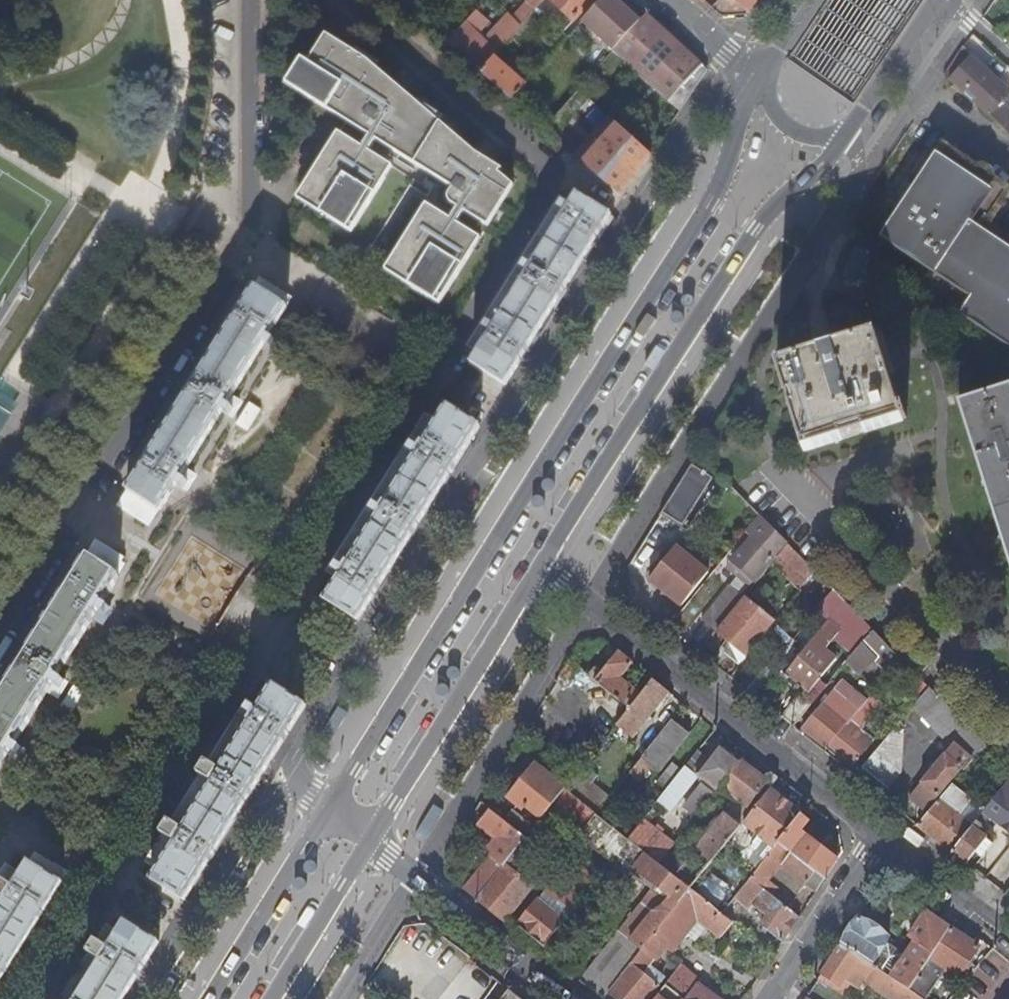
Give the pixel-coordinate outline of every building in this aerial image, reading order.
[(418,16),(432,0),(398,0),(418,16)] [(512,21),(520,29),(529,18),(538,8),(545,0),(530,0),(512,21)] [(538,8),(566,34),(596,0),(545,0),(538,8)] [(614,53),(639,25),(611,0),(604,0),(582,24),(614,53)] [(756,0),(720,0),(712,9),(722,18),(746,15),(756,0)] [(447,46),(479,74),(493,58),(513,36),(520,29),(512,21),(507,17),(484,43),(477,36),(488,24),(476,13),(447,46)] [(669,104),(702,66),(646,16),(639,25),(614,53),(614,54),(669,104)] [(538,26),(529,18),(520,29),(513,36),(523,44),(538,26)] [(284,85),(311,102),(344,48),(324,36),(302,71),(299,70),(295,70),(292,71),(284,85)] [(344,48),(311,102),(342,122),(369,139),(362,150),(342,138),(327,162),(322,159),(299,195),(333,216),(330,222),(350,234),(384,179),(380,177),(387,166),(368,154),(375,142),(451,190),(446,196),(446,199),(447,204),(449,206),(456,210),(449,222),(428,209),(414,234),(409,231),(387,267),(421,288),(418,293),(437,305),(472,250),(467,247),(474,236),(455,225),(461,214),(486,227),(512,186),(497,173),(490,167),(486,174),(468,162),(474,154),(437,123),(423,115),(387,93),(392,85),(365,62),(344,48)] [(479,74),(512,103),(526,88),(493,58),(479,74)] [(950,80),(956,86),(963,92),(976,105),(994,121),(994,122),(1000,128),(1006,133),(1008,136),(1008,114),(1000,106),(1007,99),(1008,97),(1008,92),(977,66),(970,59),(950,80)] [(424,112),(392,85),(387,93),(423,115),(424,112)] [(1007,99),(1000,106),(1008,114),(1008,101),(1007,99)] [(653,156),(610,117),(575,157),(623,199),(653,156)] [(327,162),(342,138),(338,135),(322,159),(327,162)] [(1003,341),(1008,333),(1008,251),(982,233),(1008,192),(991,180),(991,179),(991,176),(990,174),(989,172),(987,171),(986,169),(984,169),(982,168),(980,169),(978,169),(977,170),(944,149),(884,238),(934,271),(923,288),(1003,341)] [(490,167),(497,173),(500,170),(474,154),(468,162),(486,174),(490,167)] [(380,177),(384,179),(391,169),(387,166),(380,177)] [(296,201),(303,205),(330,222),(333,216),(299,195),(296,201)] [(507,385),(612,216),(579,196),(572,207),(561,200),(472,345),(483,352),(475,365),(507,385)] [(414,234),(428,209),(424,207),(409,231),(414,234)] [(467,247),(472,250),(478,239),(474,236),(467,247)] [(421,288),(387,267),(384,273),(418,293),(421,288)] [(288,309),(254,288),(118,507),(150,528),(176,486),(184,491),(194,475),(187,469),(222,415),(229,419),(239,403),(232,398),(264,347),(271,352),(281,335),(275,331),(288,309)] [(777,364),(804,452),(904,422),(903,420),(908,418),(904,408),(900,409),(876,334),(777,364)] [(959,403),(1008,563),(1008,387),(959,403)] [(12,411),(0,403),(0,430),(12,411)] [(359,622),(479,430),(446,409),(435,426),(425,420),(417,432),(391,474),(341,555),(330,572),(340,579),(326,602),(359,622)] [(714,478),(693,464),(678,488),(666,508),(686,521),(714,478)] [(754,581),(787,543),(760,515),(745,534),(749,538),(731,561),(754,581)] [(95,541),(0,694),(0,767),(4,761),(12,765),(23,749),(16,743),(47,693),(55,697),(66,681),(58,675),(93,620),(101,624),(111,609),(103,604),(124,570),(120,567),(124,560),(95,541)] [(801,592),(817,573),(788,544),(771,565),(801,592)] [(710,573),(677,547),(649,582),(667,596),(664,600),(678,612),(710,573)] [(749,587),(754,581),(731,561),(726,567),(749,587)] [(711,640),(738,606),(724,594),(696,628),(711,640)] [(728,641),(726,645),(744,659),(773,623),(745,600),(718,633),(728,641)] [(873,631),(859,616),(845,602),(839,610),(835,613),(863,642),(865,640),(873,631)] [(830,620),(814,640),(786,674),(794,680),(790,685),(795,688),(798,684),(811,693),(838,659),(826,650),(843,629),(830,620)] [(401,641),(408,629),(404,627),(397,639),(401,641)] [(875,650),(883,641),(873,631),(865,640),(875,650)] [(744,659),(726,645),(719,653),(737,668),(744,659)] [(577,669),(629,709),(640,695),(619,678),(631,663),(617,651),(601,672),(584,659),(577,669)] [(892,670),(901,659),(893,652),(888,658),(892,662),(889,667),(892,670)] [(921,699),(929,688),(901,659),(892,670),(921,699)] [(619,721),(634,733),(668,692),(652,679),(640,695),(629,709),(623,717),(619,721)] [(63,700),(75,707),(85,689),(73,682),(63,700)] [(186,902),(306,708),(273,688),(259,711),(248,705),(243,714),(210,766),(208,765),(200,777),(202,779),(197,788),(173,825),(171,824),(163,837),(165,839),(160,847),(149,864),(160,871),(153,882),(186,902)] [(965,771),(986,746),(929,688),(921,699),(913,709),(952,748),(908,800),(926,815),(963,769),(965,771)] [(800,694),(790,707),(780,718),(793,728),(802,717),(813,704),(800,694)] [(827,749),(858,712),(846,703),(835,716),(823,706),(804,730),(827,749)] [(867,720),(858,712),(827,749),(851,769),(871,744),(857,732),(867,720)] [(688,733),(671,720),(628,774),(638,782),(652,765),(658,770),(688,733)] [(619,721),(617,724),(632,736),(634,733),(619,721)] [(903,734),(897,729),(862,771),(887,791),(901,773),(903,734)] [(721,787),(741,761),(722,746),(720,744),(699,770),(721,787)] [(762,785),(769,790),(778,780),(769,773),(764,779),(741,761),(721,787),(708,803),(713,807),(716,803),(723,809),(729,803),(733,797),(737,799),(745,806),(762,785)] [(541,820),(565,790),(565,789),(534,765),(508,799),(511,801),(518,807),(522,811),(525,807),(541,820)] [(1008,782),(1008,770),(1005,766),(985,791),(995,799),(1002,790),(1006,785),(1008,782)] [(685,767),(665,792),(674,799),(694,774),(685,767)] [(565,790),(595,814),(608,798),(577,774),(577,775),(565,789),(565,790)] [(953,854),(973,828),(959,817),(972,801),(953,786),(919,827),(919,828),(953,854)] [(769,790),(743,823),(755,833),(752,837),(752,838),(751,838),(751,839),(752,840),(752,841),(752,842),(753,843),(754,844),(744,857),(758,868),(778,843),(801,815),(769,790)] [(1002,790),(995,799),(983,815),(1008,837),(1008,795),(1002,790)] [(732,805),(737,799),(733,797),(729,803),(732,805)] [(518,807),(511,801),(508,805),(514,810),(518,807)] [(526,839),(504,823),(489,811),(479,825),(511,851),(501,863),(505,866),(526,839)] [(534,829),(534,828),(514,812),(504,823),(526,839),(534,829)] [(587,824),(620,850),(627,840),(595,814),(587,824)] [(674,877),(690,890),(740,826),(725,814),(674,877)] [(809,821),(801,815),(778,843),(824,880),(825,879),(837,861),(800,832),(809,821)] [(627,840),(646,855),(658,865),(675,845),(643,820),(627,840)] [(953,854),(967,866),(976,855),(982,859),(993,844),(973,828),(953,854)] [(545,837),(534,829),(526,839),(505,866),(497,876),(477,900),(504,922),(532,887),(514,873),(525,859),(526,860),(545,837)] [(691,832),(687,829),(680,837),(684,841),(691,832)] [(778,843),(758,868),(750,879),(772,896),(776,891),(767,884),(782,866),(816,893),(824,880),(778,843)] [(652,937),(690,890),(674,877),(658,865),(646,855),(631,874),(652,890),(579,982),(601,998),(603,998),(608,992),(620,977),(612,970),(629,949),(637,956),(652,937)] [(31,863),(23,875),(11,868),(0,885),(0,898),(6,902),(0,912),(0,984),(64,885),(31,863)] [(476,901),(477,900),(497,876),(485,866),(465,892),(476,901)] [(750,879),(734,898),(751,911),(756,905),(770,915),(761,927),(782,943),(799,918),(772,896),(750,879)] [(665,948),(671,952),(697,919),(721,938),(732,923),(721,914),(690,890),(652,937),(665,948)] [(558,921),(561,924),(581,899),(572,892),(559,907),(552,902),(546,909),(536,901),(517,925),(540,944),(558,921)] [(859,918),(840,946),(875,968),(875,969),(891,979),(909,991),(950,930),(916,907),(901,928),(911,935),(908,939),(911,941),(903,953),(888,943),(891,938),(859,918)] [(159,943),(127,924),(120,934),(109,928),(104,936),(100,942),(98,941),(90,954),(92,955),(65,998),(124,998),(159,943)] [(922,998),(927,998),(941,976),(934,972),(939,965),(959,978),(979,948),(951,929),(951,928),(950,930),(909,991),(912,992),(922,998)] [(662,981),(659,979),(655,984),(639,971),(645,962),(651,966),(665,948),(652,937),(637,956),(620,977),(608,992),(617,998),(647,998),(662,981)] [(912,992),(909,991),(891,979),(875,969),(875,968),(840,946),(822,974),(841,986),(845,979),(852,983),(861,989),(865,982),(891,998),(922,998),(912,992)] [(620,977),(637,956),(629,949),(612,970),(620,977)] [(681,955),(686,958),(689,953),(685,950),(681,955)] [(665,986),(682,998),(718,998),(698,985),(700,981),(681,966),(665,986)] [(822,974),(818,980),(844,996),(852,983),(845,979),(841,986),(822,974)] [(665,986),(654,998),(682,998),(665,986)] [(509,991),(502,998),(520,998),(509,991)]
